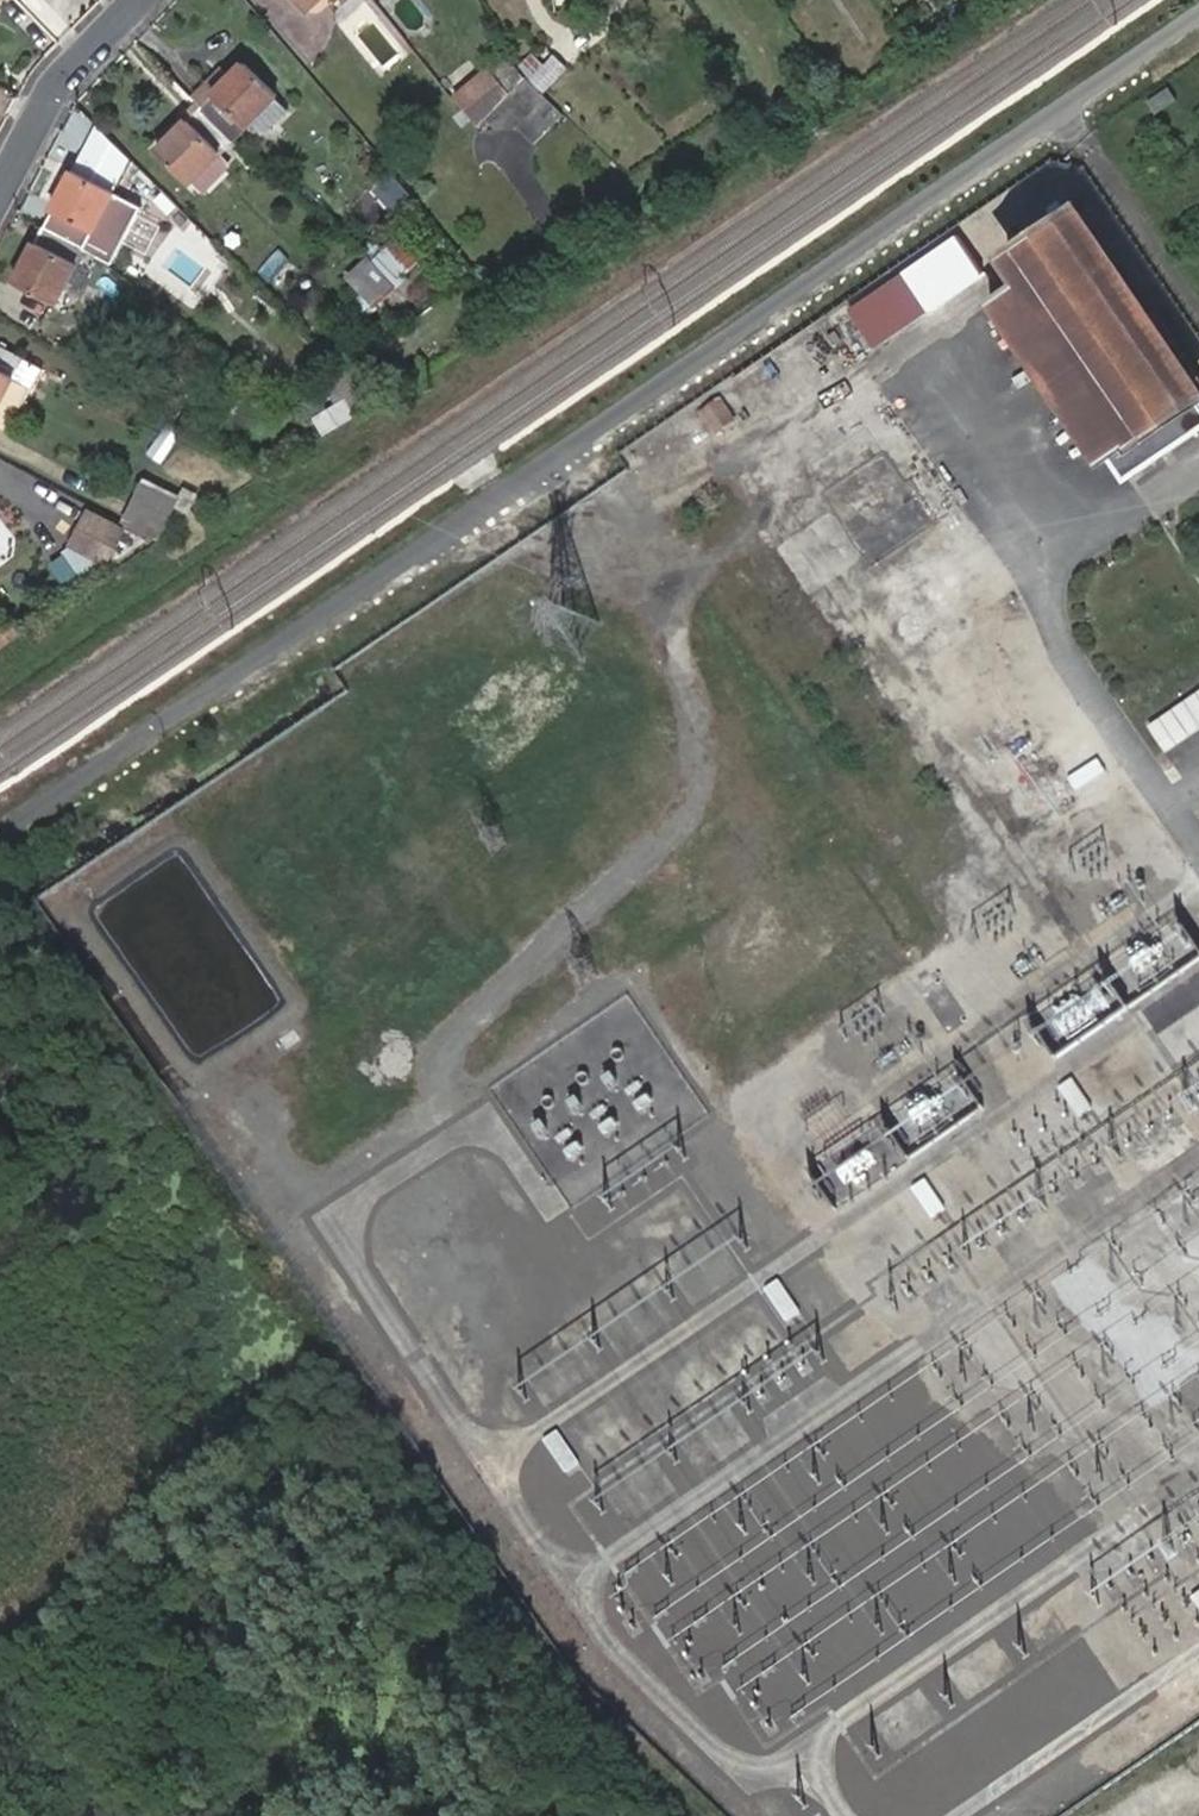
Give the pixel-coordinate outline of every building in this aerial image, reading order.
[(529,76),(545,92),(569,69),(554,53),(529,76)] [(217,92),(200,108),(235,141),(250,155),(264,140),(250,126),(279,94),(246,62),(230,78),(235,82),(221,96),(217,92)] [(452,96),(479,124),(514,92),(487,64),(452,96)] [(230,78),(217,92),(221,96),(235,82),(230,78)] [(536,99),(509,126),(527,144),(555,117),(536,99)] [(235,141),(200,108),(187,122),(192,126),(178,141),(174,136),(158,152),(194,185),(235,141)] [(187,122),(174,136),(178,141),(192,126),(187,122)] [(126,257),(149,217),(76,176),(66,196),(70,199),(61,216),(55,214),(44,232),(86,254),(104,265),(113,249),(126,257)] [(66,196),(55,214),(61,216),(70,199),(66,196)] [(1054,393),(1118,484),(1198,429),(1198,382),(1076,206),(1011,250),(1028,276),(990,302),(1054,393)] [(86,254),(44,232),(35,249),(40,253),(31,268),(26,267),(15,285),(56,307),(86,254)] [(374,305),(421,263),(395,234),(348,276),(374,305)] [(40,253),(35,249),(26,267),(31,268),(40,253)] [(126,257),(113,249),(104,265),(117,272),(126,257)] [(904,269),(850,309),(878,347),(932,308),(904,269)] [(22,360),(0,348),(0,402),(22,360)] [(350,377),(323,408),(345,426),(371,395),(350,377)] [(722,397),(700,413),(717,435),(738,420),(722,397)] [(169,420),(147,453),(162,463),(184,430),(169,420)] [(162,538),(181,493),(143,477),(124,522),(162,538)] [(128,525),(90,504),(69,543),(108,564),(128,525)] [(1015,636),(1000,644),(1014,670),(1029,662),(1015,636)] [(1133,972),(1118,984),(1103,965),(1030,1023),(1060,1060),(1198,950),(1198,943),(1179,918),(1124,961),(1133,972)] [(1172,1028),(1160,1034),(1174,1062),(1185,1056),(1172,1028)] [(1093,1109),(1072,1079),(1056,1090),(1077,1120),(1093,1109)] [(834,1206),(910,1156),(886,1121),(810,1171),(834,1206)] [(946,1211),(925,1179),(910,1188),(931,1221),(946,1211)] [(801,1317),(778,1281),(761,1291),(785,1328),(801,1317)] [(579,1466),(555,1432),(542,1441),(566,1476),(579,1466)]
